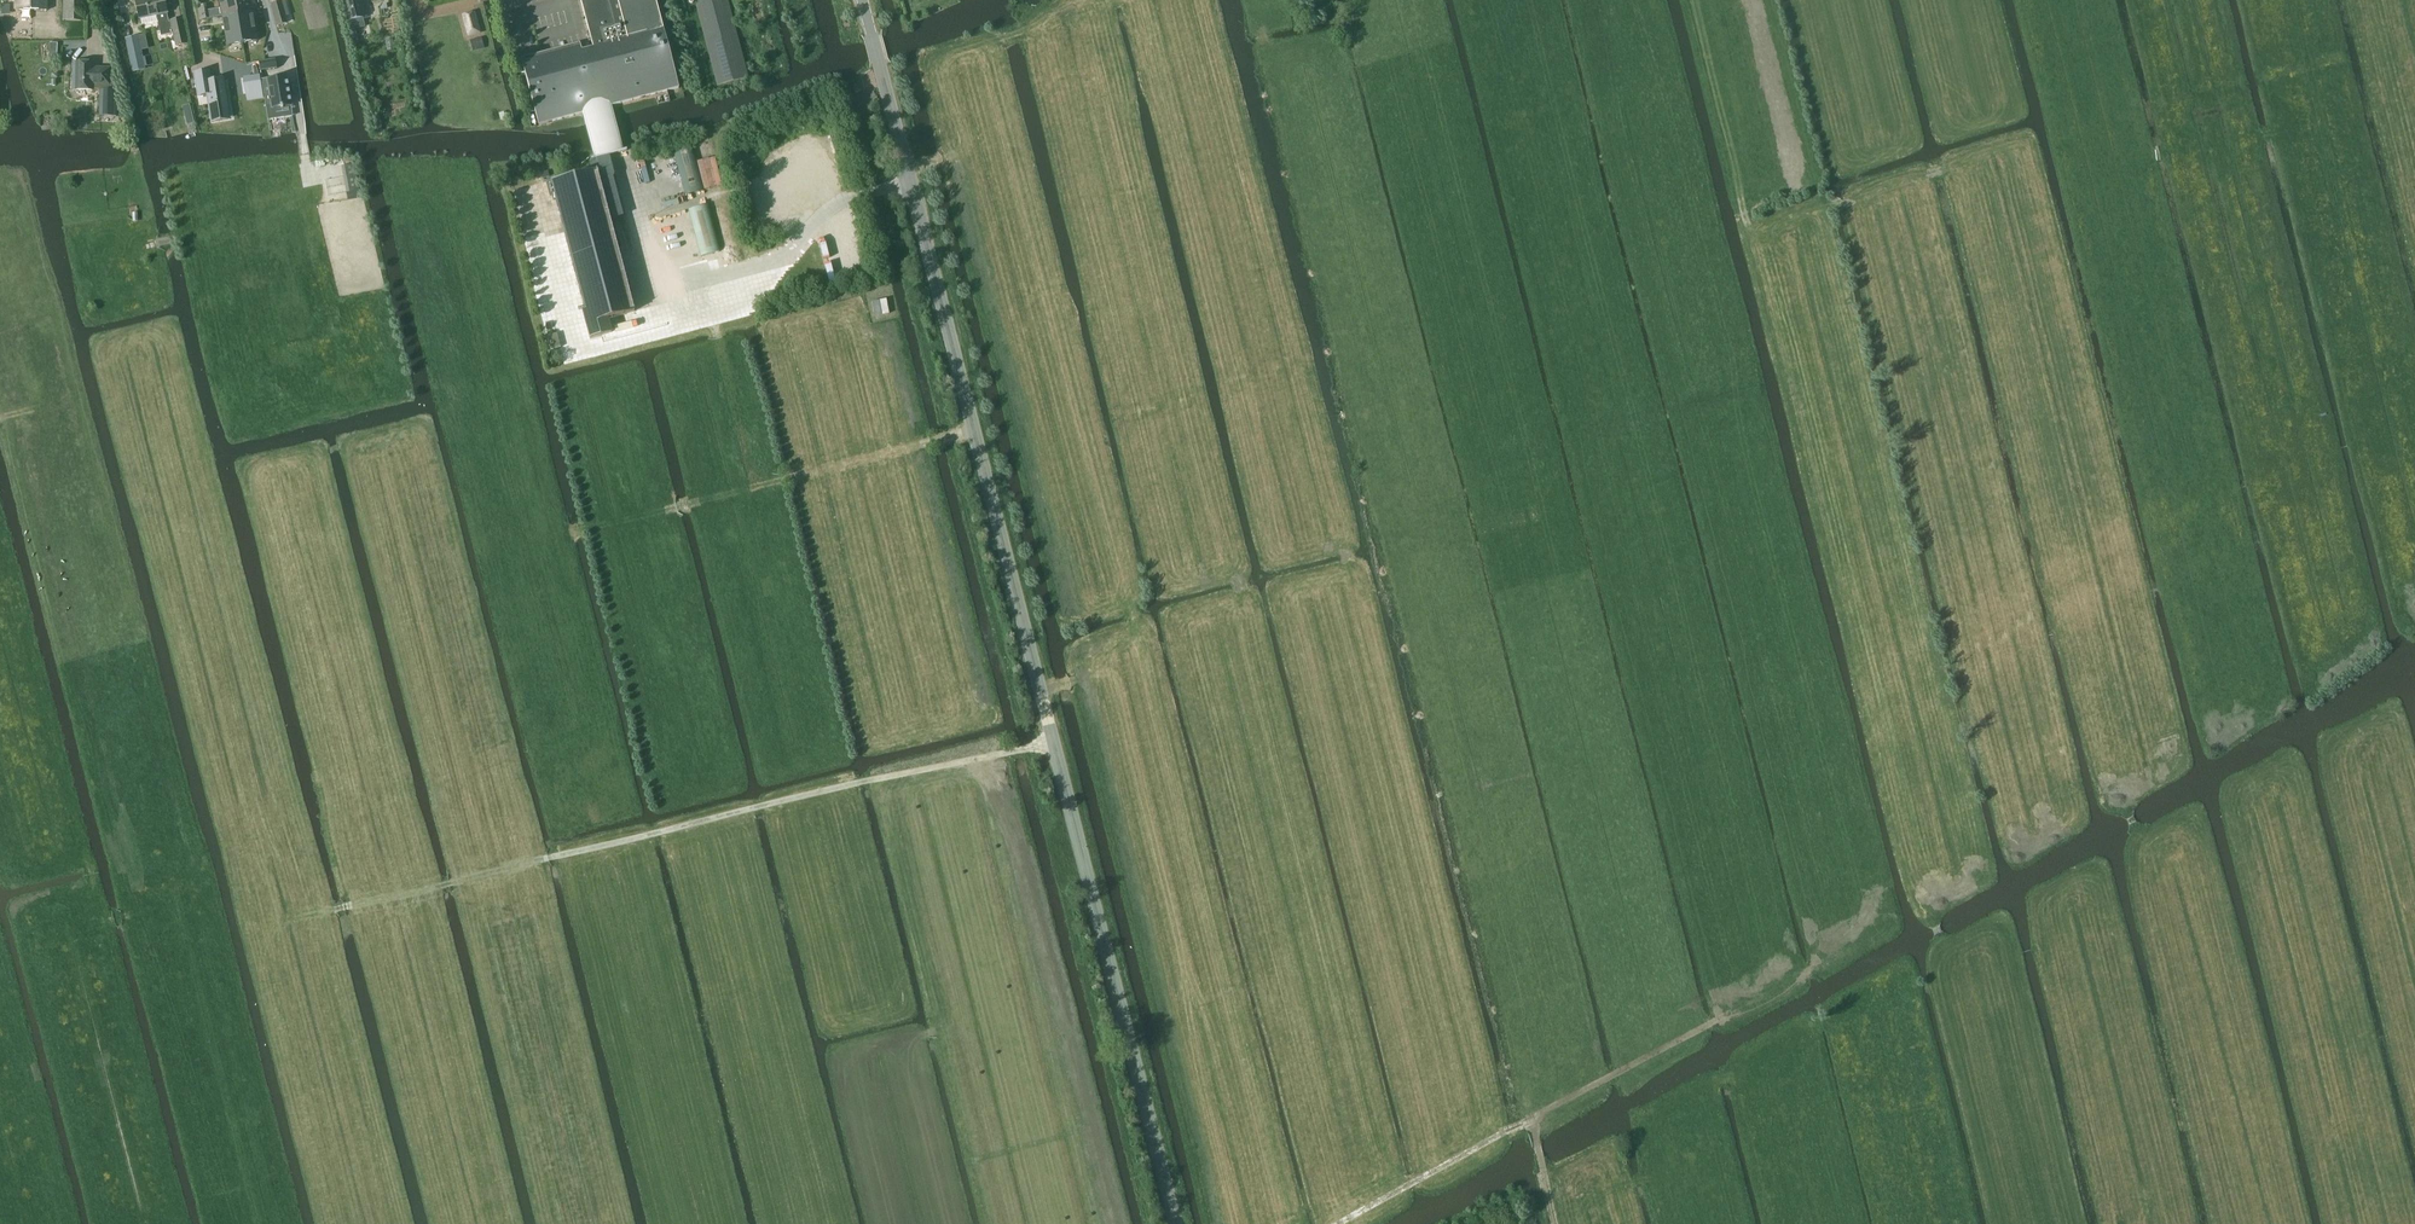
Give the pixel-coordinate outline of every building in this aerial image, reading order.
[(47,0),(15,0),(15,10),(47,11),(47,0)] [(84,0),(63,0),(63,21),(84,21),(84,0)] [(157,15),(162,36),(173,33),(176,46),(187,44),(182,19),(171,21),(171,22),(169,23),(166,14),(168,13),(165,0),(139,0),(135,1),(140,19),(157,15)] [(219,0),(221,6),(223,16),(237,14),(239,14),(239,10),(254,8),(253,0),(220,0),(219,0)] [(348,22),(362,19),(357,0),(342,0),(348,22)] [(593,47),(522,65),(538,125),(584,113),(596,159),(598,171),(551,182),(583,324),(633,311),(627,285),(617,247),(611,222),(623,214),(613,176),(615,174),(608,156),(624,151),(612,106),(678,88),(655,0),(580,0),(593,47)] [(748,77),(727,0),(695,0),(718,85),(748,77)] [(286,23),(281,2),(271,5),(277,26),(286,23)] [(207,6),(198,7),(200,20),(209,19),(207,10),(207,6)] [(239,14),(237,14),(242,43),(257,41),(253,16),(255,15),(254,8),(239,10),(239,14)] [(475,11),(461,15),(467,37),(481,34),(475,11)] [(237,14),(223,16),(227,46),(242,43),(237,14)] [(355,30),(349,31),(352,44),(358,42),(355,30)] [(145,34),(124,39),(132,72),(146,68),(142,49),(148,48),(145,34)] [(484,49),(481,38),(470,41),(473,52),(484,49)] [(275,59),(259,62),(260,71),(277,69),(275,59)] [(73,76),(73,90),(100,91),(99,115),(117,116),(117,91),(110,91),(110,86),(111,69),(93,68),(93,63),(77,63),(76,76),(73,76)] [(262,79),(261,79),(268,120),(266,107),(272,106),(272,108),(281,107),(281,109),(283,108),(283,107),(291,106),(287,77),(268,80),(262,81),(262,80),(262,79)] [(212,80),(202,82),(206,100),(214,99),(216,115),(230,111),(227,86),(214,88),(212,80)] [(263,99),(261,85),(247,87),(245,87),(247,102),(263,99)] [(189,105),(182,106),(184,116),(192,114),(189,105)] [(353,165),(344,166),(349,192),(358,191),(353,165)] [(358,191),(349,192),(350,200),(357,199),(359,199),(358,191)] [(886,299),(872,301),(874,316),(889,314),(886,299)]
